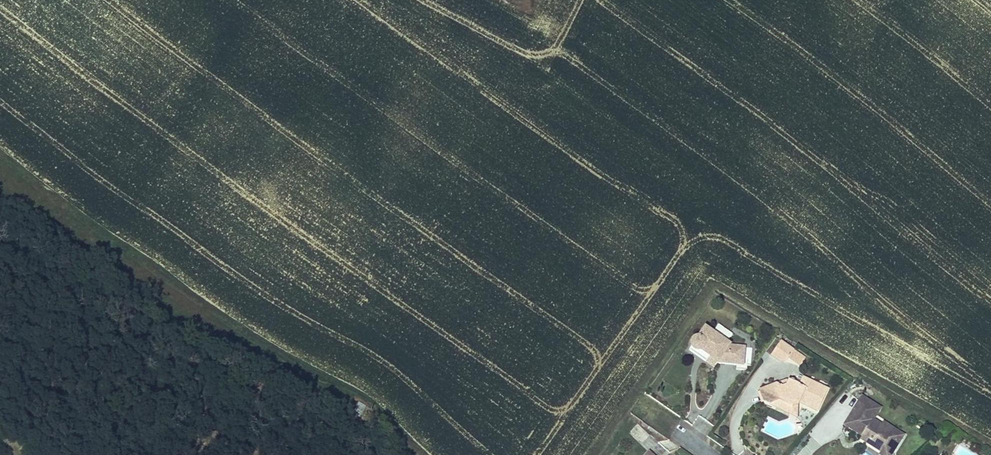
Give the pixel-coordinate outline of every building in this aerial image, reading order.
[(716,331),(729,338),(732,331),(719,325),(716,331)] [(696,354),(714,366),(738,366),(739,348),(725,348),(700,330),(694,340),(691,341),(687,344),(686,349),(689,353),(691,354),(696,354)] [(772,358),(785,365),(792,352),(779,345),(772,358)] [(777,407),(791,412),(795,410),(796,407),(815,414),(824,392),(799,383),(796,391),(790,390),(790,387),(787,385),(785,388),(784,392),(778,394),(773,391),(758,396),(763,409),(767,411),(777,407)] [(866,448),(879,454),(882,449),(892,454),(901,438),(891,432),(880,426),(872,422),(879,408),(860,398),(842,429),(860,440),(868,444),(866,448)] [(788,418),(791,412),(777,407),(767,411),(788,418)] [(699,418),(694,427),(707,434),(712,425),(699,418)] [(882,422),(880,426),(891,432),(893,428),(882,422)] [(858,443),(866,448),(868,444),(860,440),(858,443)]
